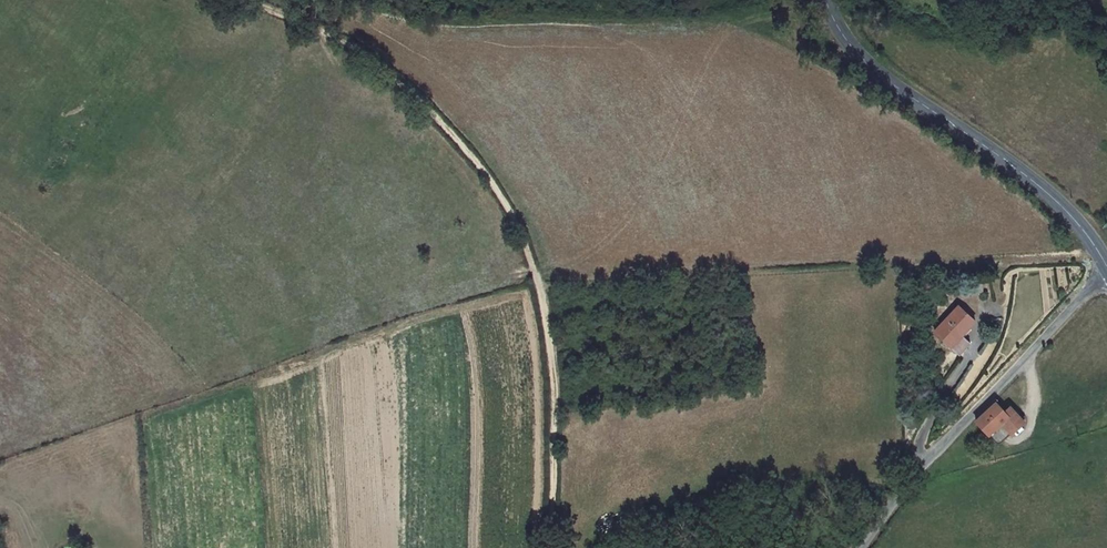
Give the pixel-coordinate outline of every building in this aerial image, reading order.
[(976,316),(962,303),(937,327),(960,348),(973,336),(964,328),(976,316)] [(970,423),(984,436),(987,432),(996,423),(1007,432),(1018,420),(1003,406),(999,411),(989,402),(970,423)] [(987,432),(997,442),(1007,432),(996,423),(987,432)]
